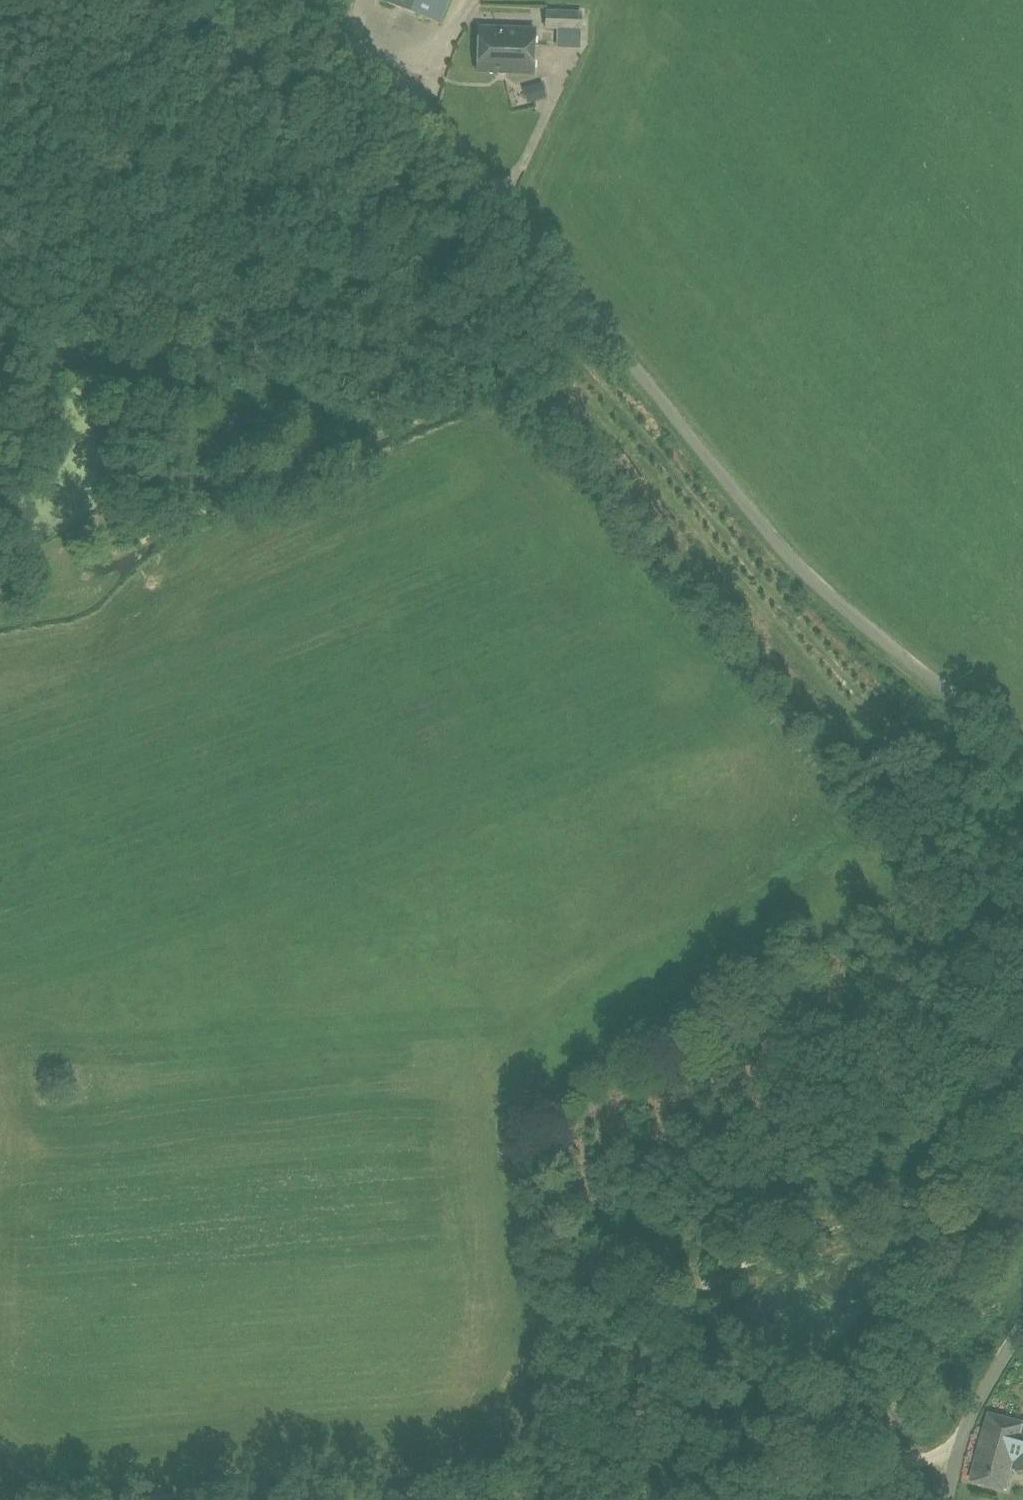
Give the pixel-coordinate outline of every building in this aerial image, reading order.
[(438,23),(447,0),(381,0),(438,23)] [(545,8),(545,30),(579,29),(580,8),(545,8)] [(532,73),(533,29),(477,27),(475,71),(532,73)] [(547,97),(542,82),(527,86),(532,102),(547,97)] [(989,1414),(970,1480),(1005,1490),(1011,1469),(1022,1473),(1022,1424),(989,1414)]
